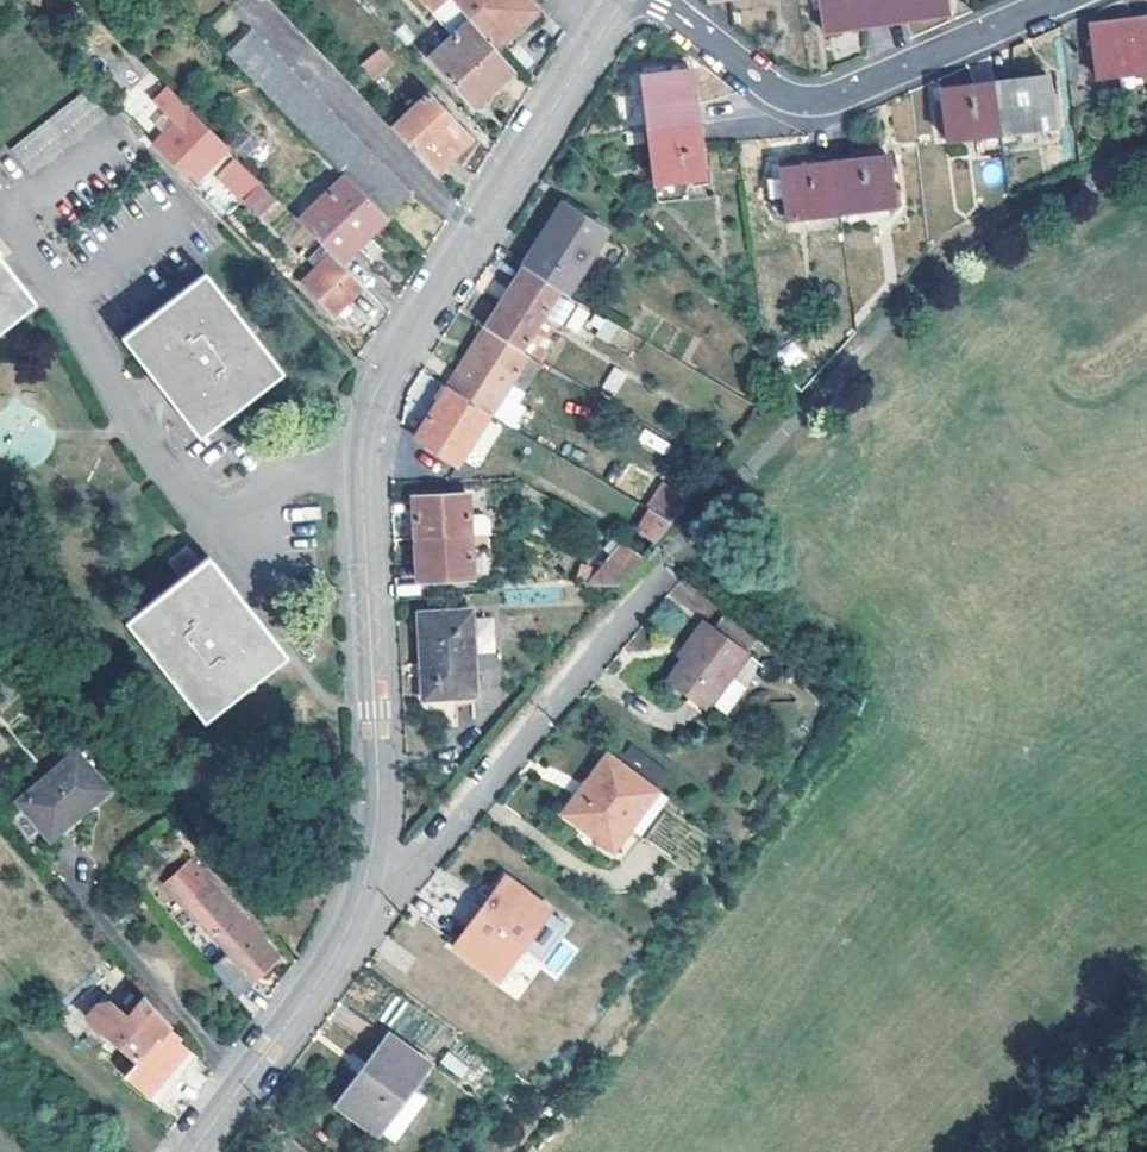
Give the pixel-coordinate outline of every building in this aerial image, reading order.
[(436,9),(447,0),(428,0),(436,9)] [(471,18),(496,45),(537,8),(531,0),(456,0),(471,18)] [(886,21),(884,0),(822,0),(826,30),(886,21)] [(886,21),(947,12),(946,0),(884,0),(886,21)] [(1146,68),(1146,16),(1091,23),(1098,74),(1146,68)] [(496,45),(471,18),(432,53),(475,103),(516,68),(496,45)] [(227,51),(345,175),(386,218),(410,194),(250,29),(227,51)] [(381,47),(359,64),(373,81),(395,64),(381,47)] [(643,76),(651,128),(698,122),(691,70),(643,76)] [(1047,76),(995,82),(1001,131),(1052,124),(1047,76)] [(947,137),(1001,131),(995,82),(941,89),(947,137)] [(111,107),(93,83),(4,155),(22,178),(111,107)] [(228,144),(169,84),(155,98),(167,113),(161,119),(168,127),(155,141),(179,167),(203,143),(212,152),(207,158),(232,184),(250,167),(244,161),(228,144)] [(430,92),(392,125),(435,171),(472,137),(430,92)] [(704,175),(698,122),(651,128),(658,181),(704,175)] [(242,130),(228,144),(244,161),(259,146),(242,130)] [(887,154),(836,160),(842,211),(894,204),(887,154)] [(787,217),(842,211),(836,160),(781,167),(787,217)] [(232,184),(245,197),(262,180),(250,167),(232,184)] [(333,253),(341,261),(386,218),(345,175),(300,219),(333,253)] [(262,180),(245,197),(261,214),(279,197),(262,180)] [(563,201),(522,266),(561,289),(566,292),(606,228),(563,201)] [(341,261),(333,253),(303,283),(334,314),(339,309),(345,316),(356,305),(350,299),(363,285),(341,261)] [(0,254),(0,328),(36,300),(0,254)] [(492,329),(523,349),(561,289),(522,266),(486,325),(492,329)] [(207,271),(125,335),(201,433),(282,369),(207,271)] [(464,375),(492,329),(486,325),(457,371),(464,375)] [(523,349),(492,329),(464,375),(457,371),(448,385),(491,411),(492,412),(529,353),(523,349)] [(458,463),(491,411),(448,385),(416,436),(458,463)] [(669,480),(648,506),(650,507),(672,520),(691,498),(669,480)] [(413,495),(415,535),(471,530),(483,530),(482,513),(470,512),(469,493),(413,495)] [(672,520),(650,507),(637,529),(655,541),(672,520)] [(471,530),(415,535),(417,578),(472,575),(471,530)] [(622,541),(610,557),(635,565),(643,555),(622,541)] [(183,576),(202,562),(189,545),(170,559),(183,576)] [(202,562),(183,576),(128,619),(206,719),(287,654),(211,555),(202,562)] [(587,586),(619,584),(635,565),(610,557),(587,586)] [(419,610),(421,667),(437,667),(438,696),(476,695),(472,608),(419,610)] [(758,636),(724,611),(713,626),(748,649),(758,636)] [(475,617),(478,667),(495,666),(492,616),(475,617)] [(734,669),(748,649),(713,626),(704,619),(691,638),(695,641),(682,659),(667,680),(707,708),(713,698),(728,708),(748,680),(734,669)] [(695,641),(691,638),(678,655),(682,659),(695,641)] [(422,697),(438,696),(437,667),(421,667),(422,697)] [(48,776),(79,814),(109,787),(78,749),(48,776)] [(594,788),(573,817),(613,848),(656,790),(608,753),(586,782),(594,788)] [(79,814),(48,776),(20,800),(52,838),(79,814)] [(565,810),(573,817),(594,788),(586,782),(565,810)] [(169,879),(256,980),(280,957),(193,858),(169,879)] [(456,945),(497,977),(547,908),(506,876),(456,945)] [(565,921),(547,908),(497,977),(516,991),(565,921)] [(178,1037),(183,1032),(167,1023),(137,997),(119,1017),(101,1002),(91,1014),(140,1058),(126,1075),(159,1103),(200,1056),(178,1037)] [(389,1034),(339,1105),(377,1133),(428,1062),(389,1034)]
